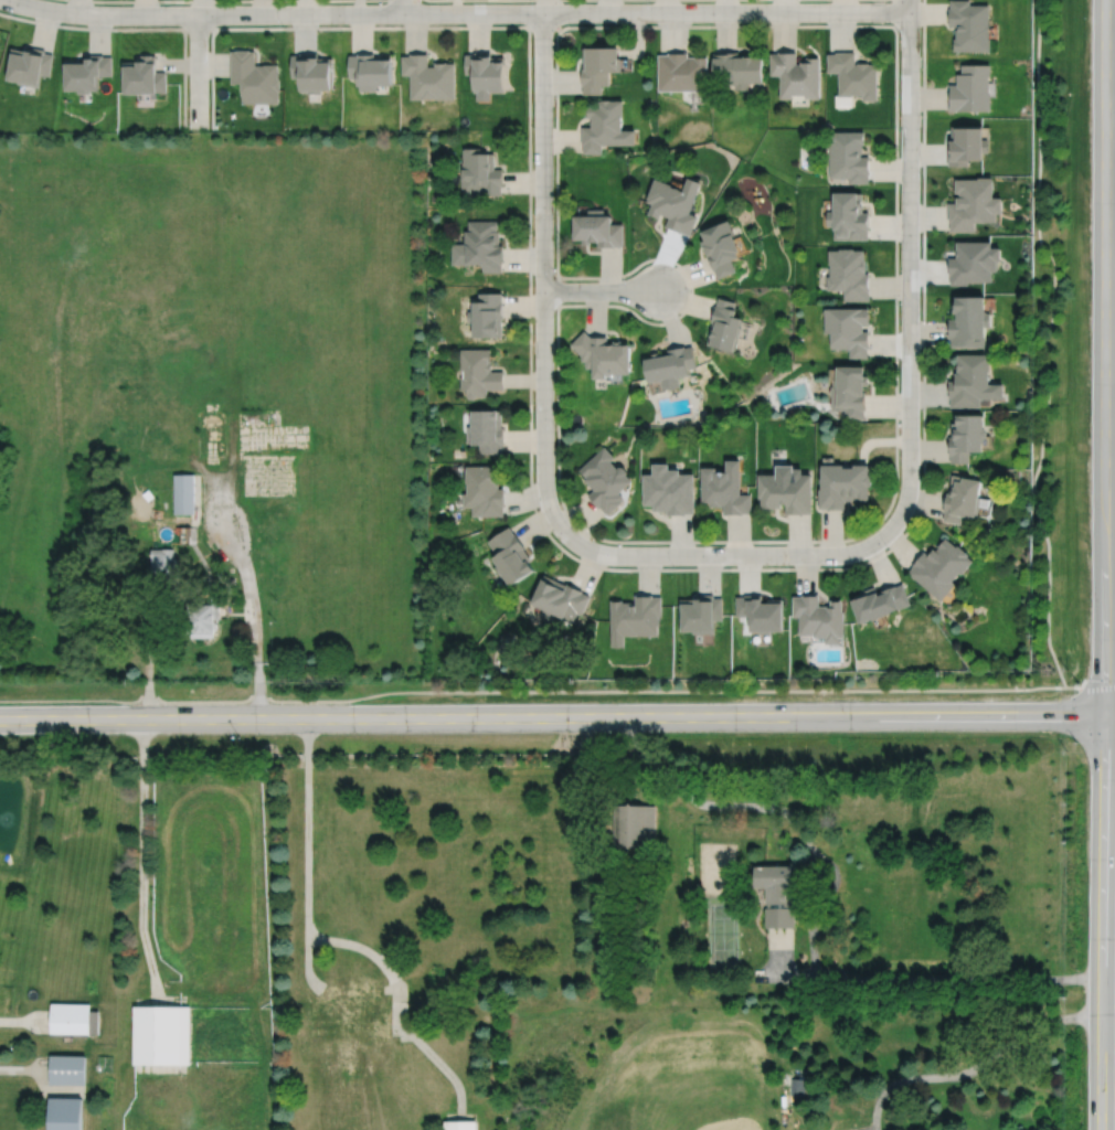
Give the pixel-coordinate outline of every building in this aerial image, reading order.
[(951,8),(949,8),(949,25),(958,26),(958,29),(957,29),(957,39),(955,39),(954,51),(991,51),(991,39),(989,39),(990,4),(970,4),(970,0),(951,0),(951,8)] [(12,49),(7,77),(9,77),(8,79),(19,82),(19,84),(39,87),(39,85),(40,85),(42,74),(50,75),(53,54),(45,53),(45,50),(28,46),(26,51),(12,49)] [(585,47),(585,68),(584,68),(584,85),(584,94),(604,94),(604,85),(612,85),(612,74),(614,74),(614,72),(624,72),(624,57),(622,57),(622,47),(585,47)] [(233,51),(232,84),(244,84),(244,103),(279,103),(279,92),(282,92),(282,78),(279,78),(279,64),(265,64),(265,65),(256,65),(256,51),(252,51),(252,50),(238,50),(238,51),(233,51)] [(466,54),(466,74),(474,74),(474,92),(477,92),(477,100),(491,100),(491,92),(506,92),(506,61),(496,61),(496,62),(492,62),(492,55),(492,52),(475,52),(475,54),(466,54)] [(660,54),(660,90),(711,90),(711,56),(690,56),(690,52),(670,52),(670,54),(660,54)] [(715,53),(715,79),(729,79),(729,85),(737,85),(737,89),(751,89),(751,83),(767,83),(766,56),(757,56),(757,55),(747,55),(747,56),(740,56),(740,52),(723,52),(723,53),(715,53)] [(773,53),(773,75),(783,75),(783,98),(793,98),(793,95),(805,95),(805,98),(820,98),(820,57),(807,57),(807,62),(801,62),(801,64),(797,64),(797,52),(781,52),(781,53),(773,53)] [(827,53),(827,72),(839,72),(839,96),(852,96),(852,95),(863,95),(863,100),(877,100),(878,64),(869,64),(869,63),(858,63),(858,64),(854,64),(856,52),(836,52),(836,53),(827,53)] [(291,54),(291,77),(299,77),(299,92),(307,92),(307,93),(321,93),(321,90),(332,90),(332,57),(318,57),(318,53),(299,53),(299,54),(291,54)] [(349,54),(349,77),(358,77),(358,85),(359,85),(359,90),(376,90),(376,85),(392,85),(392,56),(374,56),(374,53),(357,53),(357,54),(349,54)] [(402,55),(402,74),(411,74),(411,98),(456,99),(456,63),(447,63),(447,62),(435,62),(435,66),(428,66),(428,53),(410,53),(410,55),(402,55)] [(66,60),(66,90),(77,90),(77,93),(91,93),(91,90),(98,90),(98,75),(112,75),(112,56),(103,56),(103,54),(87,55),(87,63),(81,63),(81,60),(66,60)] [(124,62),(124,94),(158,94),(158,92),(167,92),(167,72),(158,72),(158,63),(157,63),(157,55),(152,55),(142,55),(138,55),(138,62),(124,62)] [(963,65),(963,74),(958,74),(958,84),(951,84),(951,99),(949,99),(949,110),(990,110),(990,76),(991,76),(991,65),(963,65)] [(588,106),(587,117),(593,117),(593,127),(583,127),(583,145),(585,145),(585,153),(604,153),(604,145),(638,145),(638,130),(624,130),(624,117),(626,117),(626,100),(612,100),(612,99),(603,99),(603,100),(598,100),(598,106),(588,106)] [(953,127),(953,141),(949,141),(949,167),(969,167),(969,160),(985,161),(985,152),(990,152),(990,140),(985,140),(985,128),(984,128),(984,126),(962,126),(962,127),(953,127)] [(827,132),(828,145),(829,145),(829,178),(849,178),(849,183),(868,183),(868,174),(870,174),(870,157),(861,157),(861,153),(862,153),(862,145),(864,145),(864,131),(827,132)] [(463,148),(464,162),(463,162),(463,178),(461,178),(461,193),(484,192),(484,195),(501,194),(501,185),(503,185),(502,169),(495,169),(495,153),(481,153),(480,148),(463,148)] [(657,179),(649,199),(650,199),(648,202),(654,204),(649,214),(660,218),(662,214),(670,217),(667,226),(683,233),(683,232),(692,235),(699,216),(692,213),(704,183),(691,178),(686,191),(673,186),(675,185),(657,179)] [(956,180),(956,193),(959,193),(959,199),(958,199),(958,203),(949,203),(949,223),(952,223),(951,232),(976,232),(976,223),(997,223),(997,214),(1004,214),(1004,199),(994,199),(995,179),(979,179),(979,180),(956,180)] [(833,193),(833,212),(827,212),(827,226),(833,226),(833,241),(868,239),(868,232),(869,232),(869,213),(862,213),(862,193),(833,193)] [(576,217),(576,241),(585,241),(585,245),(593,245),(593,243),(599,243),(599,247),(616,247),(616,246),(625,246),(625,224),(614,224),(614,216),(606,216),(606,210),(590,210),(590,216),(576,217)] [(468,221),(468,231),(465,231),(465,244),(452,244),(452,265),(484,265),(484,271),(502,271),(502,264),(503,264),(503,245),(500,245),(500,231),(498,231),(498,221),(468,221)] [(704,232),(708,241),(704,242),(707,248),(709,248),(710,253),(709,254),(715,270),(716,270),(720,279),(739,271),(734,262),(743,258),(742,254),(744,253),(737,236),(739,236),(732,221),(704,232)] [(957,243),(957,258),(949,258),(949,277),(952,277),(952,286),(969,286),(969,282),(992,282),(992,273),(998,273),(998,263),(1001,263),(1001,249),(992,249),(992,243),(957,243)] [(828,250),(828,265),(830,265),(830,276),(827,276),(827,290),(845,290),(845,301),(869,301),(869,275),(866,275),(866,259),(864,259),(864,250),(853,250),(853,249),(839,249),(839,250),(828,250)] [(474,303),(474,311),(468,311),(468,323),(474,323),(474,339),(500,339),(500,338),(502,338),(502,320),(503,320),(503,302),(503,294),(479,294),(479,303),(474,303)] [(721,298),(719,307),(718,306),(713,322),(714,323),(709,344),(714,345),(713,348),(737,354),(746,321),(739,319),(741,311),(736,310),(737,302),(721,298)] [(957,299),(957,307),(955,307),(955,315),(958,315),(958,319),(949,319),(949,339),(952,339),(952,349),(986,349),(986,328),(991,328),(991,315),(987,315),(987,299),(957,299)] [(825,310),(825,333),(830,333),(830,350),(849,350),(849,359),(868,359),(868,350),(870,350),(869,331),(863,332),(863,324),(869,324),(869,309),(825,310)] [(592,337),(608,337),(608,345),(614,345),(614,341),(624,341),(623,345),(633,345),(633,375),(608,375),(608,381),(595,380),(595,369),(587,369),(587,362),(583,362),(583,355),(572,345),(586,331),(592,337)] [(647,361),(651,384),(663,382),(666,392),(682,388),(681,379),(692,376),(691,371),(699,369),(694,347),(687,349),(687,347),(669,350),(671,356),(647,361)] [(460,350),(460,371),(464,371),(464,379),(460,379),(460,391),(467,391),(467,397),(488,396),(488,390),(503,390),(503,372),(491,372),(491,364),(489,364),(489,363),(491,363),(491,350),(460,350)] [(958,356),(958,361),(957,374),(956,374),(956,382),(949,382),(949,399),(951,399),(951,404),(981,405),(981,401),(1005,401),(1005,386),(990,386),(990,373),(991,373),(991,356),(958,356)] [(837,370),(837,381),(833,381),(833,387),(831,387),(831,390),(830,390),(830,396),(831,396),(831,407),(846,407),(846,415),(864,415),(864,408),(866,408),(866,397),(864,397),(864,386),(869,386),(869,377),(864,377),(864,369),(837,370)] [(466,424),(467,441),(479,441),(479,451),(502,451),(502,443),(503,443),(503,425),(501,425),(501,408),(498,408),(498,406),(471,407),(471,424),(466,424)] [(984,437),(988,433),(987,428),(986,426),(986,424),(986,411),(957,411),(957,420),(953,420),(953,435),(949,435),(949,454),(952,454),(952,461),(970,461),(970,449),(984,449),(984,437)] [(619,463),(618,466),(612,458),(616,455),(606,444),(580,468),(586,476),(585,477),(594,488),(587,493),(599,505),(601,504),(606,511),(607,510),(609,512),(622,501),(620,499),(624,495),(619,491),(633,478),(627,472),(628,469),(624,463),(619,463)] [(703,465),(703,500),(711,500),(711,504),(722,504),(722,503),(724,503),(724,513),(744,513),(744,511),(752,511),(753,492),(742,492),(742,457),(728,457),(728,469),(718,469),(718,465),(703,465)] [(644,471),(644,503),(654,503),(654,509),(668,509),(668,513),(687,513),(687,512),(695,512),(695,471),(681,471),(681,467),(670,467),(670,460),(654,460),(654,471),(644,471)] [(820,461),(820,476),(819,476),(820,480),(820,487),(818,487),(819,507),(828,505),(828,508),(846,508),(846,498),(869,498),(869,483),(871,483),(871,471),(869,471),(869,461),(853,461),(853,465),(843,465),(843,461),(820,461)] [(465,465),(465,481),(466,481),(466,491),(463,491),(463,505),(471,505),(472,514),(503,514),(503,504),(503,487),(498,487),(498,484),(499,484),(498,472),(498,463),(465,465)] [(760,471),(760,495),(762,495),(762,507),(775,507),(775,505),(781,505),(781,501),(786,501),(786,513),(804,512),(804,511),(811,511),(811,471),(801,471),(801,465),(790,465),(790,471),(760,471)] [(174,472),(176,512),(195,512),(194,472),(174,472)] [(953,472),(949,491),(947,491),(943,510),(945,510),(944,519),(962,522),(964,513),(978,515),(981,494),(980,494),(984,477),(964,473),(964,475),(953,472)] [(488,540),(497,553),(492,555),(498,563),(495,565),(500,574),(502,572),(510,584),(534,567),(529,559),(531,558),(523,547),(524,546),(514,532),(509,525),(488,540)] [(946,535),(938,544),(939,545),(937,548),(934,546),(928,553),(924,548),(912,563),(914,564),(909,571),(942,599),(956,582),(953,578),(960,569),(963,572),(974,557),(969,554),(970,552),(959,543),(957,545),(946,535)] [(151,547),(152,580),(179,580),(179,557),(174,557),(174,547),(151,547)] [(542,576),(531,601),(543,607),(541,614),(553,619),(556,612),(563,616),(562,617),(572,622),(577,611),(582,612),(590,595),(582,590),(583,589),(567,582),(566,584),(544,574),(542,576)] [(851,598),(860,620),(872,616),(873,618),(892,610),(892,609),(900,606),(901,607),(911,603),(903,582),(896,585),(896,584),(882,589),(882,591),(879,594),(878,589),(877,590),(875,585),(860,590),(861,595),(851,598)] [(793,595),(793,615),(799,615),(799,632),(814,632),(814,636),(826,636),(826,641),(840,641),(840,635),(845,635),(845,610),(842,610),(842,598),(830,598),(830,605),(819,605),(819,593),(801,593),(801,595),(793,595)] [(610,598),(612,646),(624,646),(624,633),(658,633),(658,623),(659,623),(659,615),(661,615),(661,595),(654,595),(654,594),(636,594),(636,603),(633,603),(633,600),(623,600),(623,598),(610,598)] [(681,598),(681,629),(693,629),(693,632),(714,631),(714,629),(715,629),(715,619),(723,619),(723,596),(714,596),(714,594),(695,594),(695,598),(681,598)] [(736,595),(737,615),(752,615),(752,629),(760,629),(760,632),(771,632),(771,629),(783,629),(783,598),(769,598),(769,600),(764,600),(764,596),(763,596),(763,594),(745,594),(745,595),(736,595)] [(192,603),(192,636),(214,636),(214,630),(216,630),(216,618),(220,618),(220,605),(216,605),(216,603),(192,603)] [(615,804),(614,845),(655,845),(655,804),(615,804)] [(756,866),(756,887),(766,887),(766,904),(767,904),(767,907),(765,907),(765,927),(795,927),(795,907),(793,907),(793,865),(756,866)] [(52,1003),(51,1034),(99,1035),(99,1011),(92,1011),(92,1004),(52,1003)] [(135,1006),(135,1063),(191,1062),(191,1006),(135,1006)] [(51,1053),(51,1083),(86,1083),(87,1053),(51,1053)] [(793,1078),(792,1096),(805,1097),(806,1079),(793,1078)] [(50,1129),(84,1129),(84,1095),(51,1095),(50,1129)] [(444,1129),(477,1129),(477,1119),(444,1119),(444,1129)]
